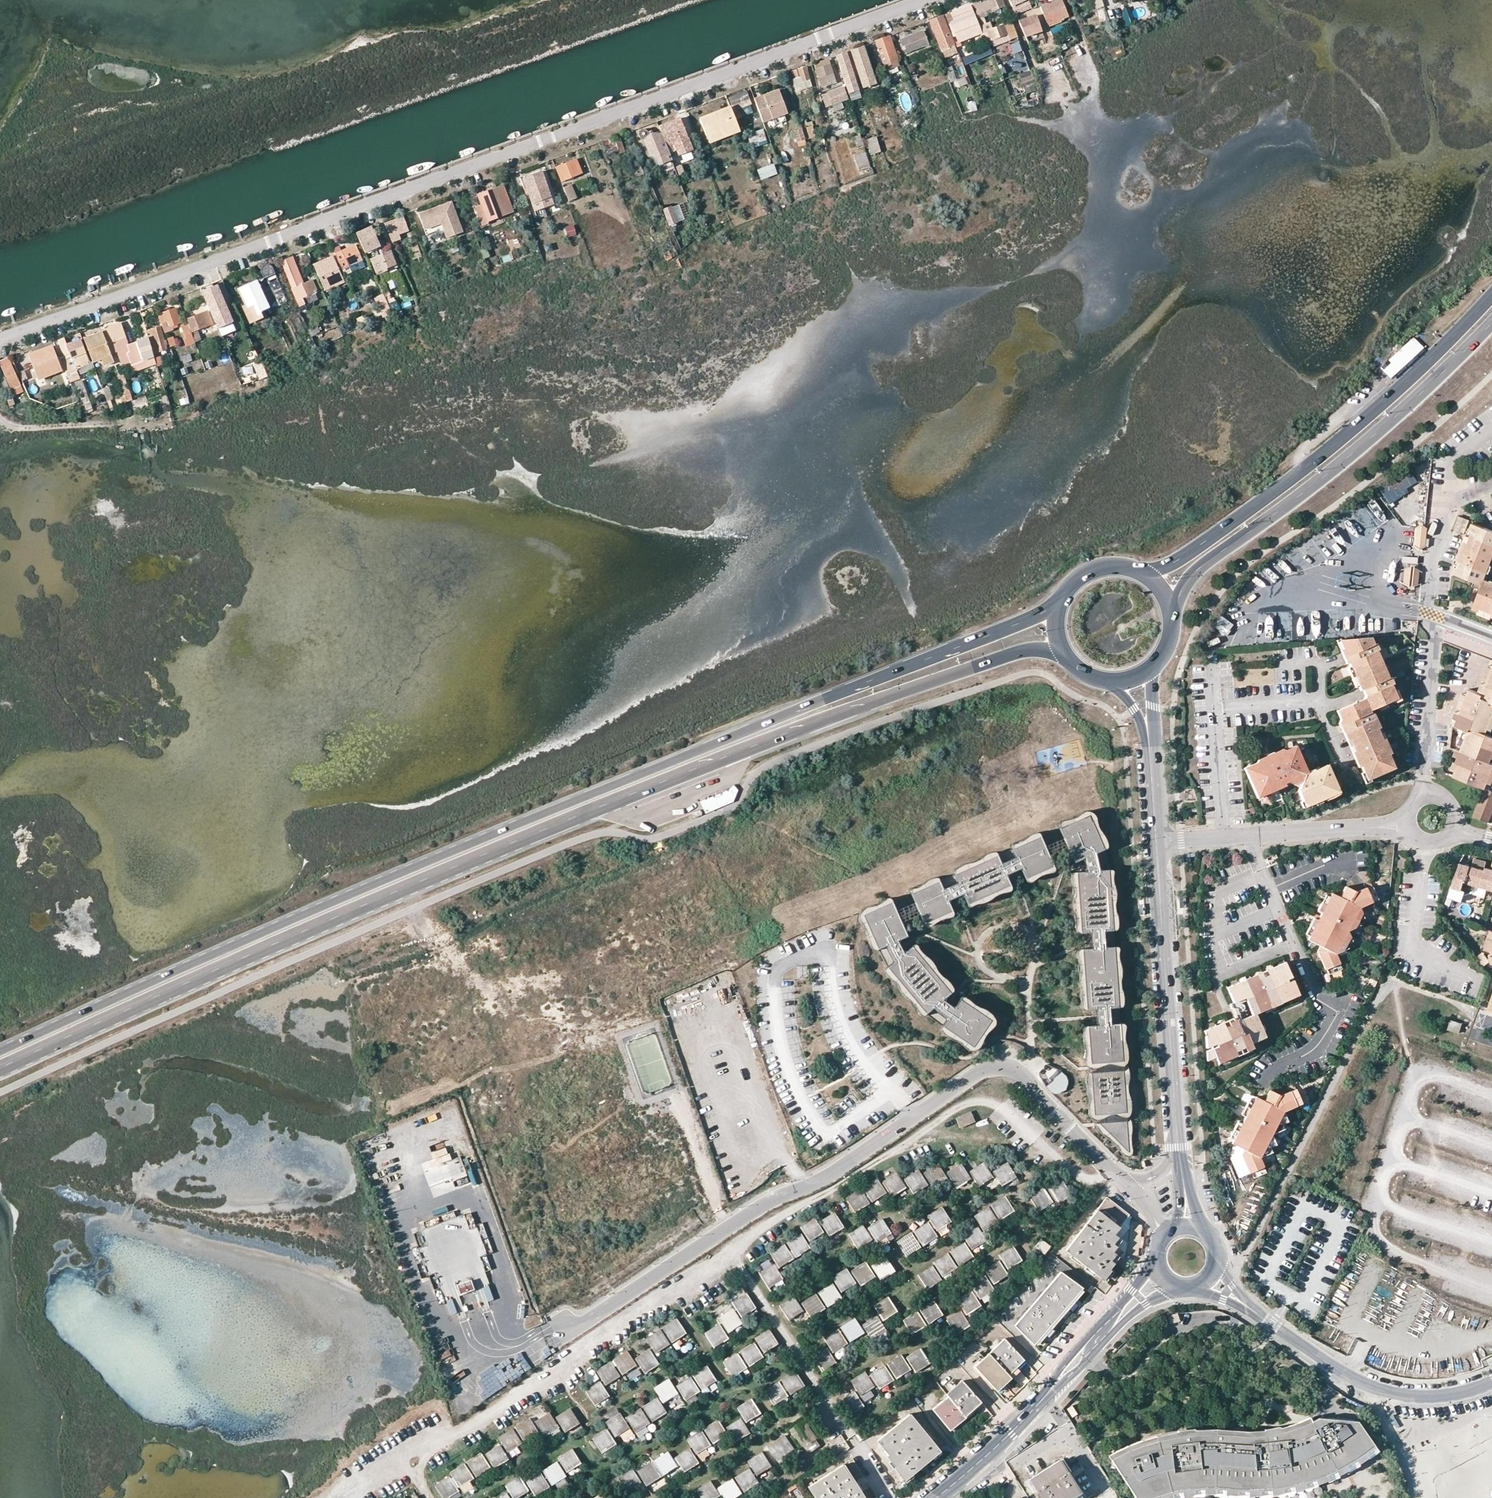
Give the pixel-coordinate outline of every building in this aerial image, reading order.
[(975,3),(981,18),(993,14),(993,15),(1000,12),(999,8),(1004,6),(1001,0),(983,0),(975,3)] [(1030,0),(1010,0),(1016,14),(1033,7),(1030,0)] [(1039,6),(1047,25),(1067,17),(1061,0),(1054,0),(1039,6)] [(951,29),(955,28),(958,37),(966,34),(968,38),(980,34),(976,23),(970,6),(946,15),(951,29)] [(1041,31),(1035,15),(1022,21),(1024,28),(1021,29),(1025,37),(1033,33),(1040,31),(1041,31)] [(949,51),(955,49),(947,32),(941,17),(930,21),(942,50),(948,47),(949,51)] [(1009,20),(1002,23),(1003,26),(988,31),(993,47),(1010,40),(1016,37),(1009,20)] [(901,40),(906,53),(928,44),(922,31),(901,40)] [(889,36),(875,41),(883,64),(885,65),(887,70),(899,65),(897,60),(898,59),(896,56),(889,36)] [(1011,44),(1014,54),(1023,51),(1020,41),(1011,44)] [(860,78),(872,74),(866,56),(863,46),(850,51),(854,64),(860,78)] [(962,54),(965,63),(993,55),(990,46),(962,54)] [(837,55),(837,57),(845,80),(847,85),(850,92),(860,90),(852,68),(849,60),(847,52),(845,52),(837,55)] [(830,65),(828,59),(814,64),(816,70),(830,65)] [(830,65),(816,70),(820,85),(826,83),(827,86),(835,84),(830,65)] [(809,80),(806,67),(791,72),(795,85),(809,80)] [(876,83),(872,74),(860,78),(863,88),(876,83)] [(1021,86),(1031,84),(1029,74),(1019,76),(1021,86)] [(811,87),(809,80),(795,85),(794,86),(796,93),(811,87)] [(827,106),(832,104),(841,101),(849,98),(845,87),(823,95),(827,106)] [(757,105),(764,123),(772,120),(775,125),(786,121),(785,115),(788,114),(779,90),(755,100),(757,105)] [(741,118),(738,109),(749,105),(745,92),(727,98),(735,120),(741,118)] [(859,97),(862,103),(871,100),(868,93),(865,94),(862,96),(859,97)] [(832,104),(835,113),(844,109),(841,101),(832,104)] [(703,136),(716,131),(725,135),(738,131),(734,119),(729,107),(721,110),(719,111),(719,113),(715,115),(714,113),(697,119),(703,136)] [(681,119),(660,127),(661,132),(666,143),(671,155),(675,153),(675,151),(677,150),(679,157),(693,151),(689,139),(681,119)] [(808,126),(802,128),(806,139),(811,137),(808,126)] [(755,129),(760,144),(768,142),(764,127),(755,129)] [(671,160),(660,132),(650,135),(649,132),(645,134),(643,131),(641,131),(640,131),(638,132),(636,134),(636,137),(637,138),(641,142),(659,135),(669,161),(671,160)] [(725,135),(716,131),(703,136),(706,143),(725,135)] [(669,161),(659,135),(641,142),(647,157),(651,159),(654,162),(656,166),(669,161)] [(604,141),(608,151),(617,148),(619,152),(623,150),(619,137),(614,138),(614,137),(604,141)] [(875,138),(867,141),(871,155),(880,152),(875,138)] [(855,154),(859,169),(870,166),(866,151),(855,154)] [(757,169),(761,179),(777,172),(774,163),(769,165),(765,155),(756,159),(760,168),(757,169)] [(555,167),(561,182),(574,177),(581,174),(576,159),(555,167)] [(638,176),(644,174),(641,167),(635,169),(638,176)] [(522,178),(524,184),(534,210),(544,206),(553,203),(541,171),(534,174),(522,178)] [(569,184),(562,187),(568,200),(574,198),(569,184)] [(476,195),(480,205),(473,207),(481,226),(488,223),(488,221),(507,214),(513,212),(507,197),(502,185),(476,195)] [(418,214),(422,225),(439,219),(441,223),(446,238),(463,232),(451,201),(418,214)] [(672,204),(663,208),(670,225),(679,221),(672,204)] [(408,230),(403,217),(384,223),(392,242),(395,240),(394,236),(408,230)] [(422,225),(424,229),(441,223),(439,219),(422,225)] [(576,233),(574,223),(566,225),(568,235),(576,233)] [(382,246),(373,226),(357,233),(365,253),(382,246)] [(355,245),(336,253),(343,268),(362,260),(355,245)] [(413,253),(415,259),(422,256),(417,245),(413,248),(415,252),(413,253)] [(391,250),(371,258),(377,272),(383,270),(384,272),(389,270),(388,268),(397,263),(391,250)] [(305,284),(293,257),(289,259),(301,286),(305,284)] [(331,257),(313,265),(325,291),(338,285),(334,278),(340,275),(331,257)] [(299,301),(319,292),(314,280),(305,284),(301,286),(289,259),(282,262),(295,293),(299,301)] [(281,304),(288,301),(283,290),(278,280),(275,273),(273,268),(272,267),(271,265),(268,264),(263,265),(261,269),(261,271),(262,273),(264,278),(257,281),(270,309),(281,304)] [(272,312),(270,309),(257,281),(254,283),(239,290),(246,305),(248,308),(244,310),(250,322),(272,312)] [(235,321),(219,284),(203,291),(219,328),(235,321)] [(384,293),(374,297),(382,317),(392,314),(384,293)] [(175,309),(164,313),(164,315),(159,316),(162,325),(166,323),(168,327),(173,325),(180,323),(177,314),(175,309)] [(211,324),(207,313),(191,318),(187,319),(189,323),(192,331),(211,324)] [(111,329),(104,331),(113,353),(118,351),(123,364),(131,361),(134,370),(158,361),(155,353),(149,336),(145,337),(129,344),(120,323),(110,327),(111,329)] [(195,339),(192,331),(189,323),(182,326),(184,330),(187,339),(188,341),(195,339)] [(149,336),(155,353),(167,349),(160,326),(147,330),(149,336)] [(113,353),(104,331),(85,339),(94,362),(101,359),(104,367),(115,362),(112,354),(113,353)] [(76,370),(74,364),(88,359),(81,339),(68,344),(65,337),(58,340),(65,356),(61,357),(70,378),(78,375),(76,370)] [(1391,378),(1424,347),(1414,337),(1381,367),(1391,378)] [(62,371),(52,347),(30,355),(37,373),(49,368),(51,375),(62,371)] [(222,364),(230,361),(227,353),(218,356),(222,364)] [(0,361),(0,363),(9,382),(17,379),(8,359),(0,361)] [(74,364),(76,370),(90,365),(88,359),(74,364)] [(37,373),(39,379),(51,375),(49,368),(37,373)] [(240,385),(252,383),(251,376),(239,378),(240,385)] [(9,382),(11,388),(19,384),(17,379),(9,382)] [(108,401),(112,400),(107,388),(107,387),(103,389),(108,401)] [(1413,476),(1402,479),(1405,487),(1415,483),(1413,476)] [(1453,572),(1474,581),(1482,584),(1481,586),(1480,589),(1473,609),(1478,611),(1479,611),(1480,608),(1491,612),(1491,582),(1484,579),(1491,559),(1491,531),(1472,523),(1453,572)] [(1418,550),(1425,546),(1427,529),(1421,524),(1415,527),(1413,545),(1418,550)] [(1404,584),(1408,586),(1411,587),(1414,586),(1416,569),(1413,567),(1413,565),(1410,565),(1409,567),(1406,568),(1404,584)] [(1480,608),(1479,611),(1491,616),(1491,614),(1491,612),(1480,608)] [(1351,666),(1353,666),(1360,684),(1358,685),(1360,690),(1362,689),(1365,695),(1363,698),(1337,709),(1341,717),(1347,731),(1344,732),(1347,739),(1350,738),(1355,751),(1353,752),(1359,767),(1362,766),(1364,770),(1369,773),(1371,778),(1395,767),(1389,753),(1391,752),(1385,738),(1382,739),(1377,727),(1370,710),(1388,702),(1394,700),(1392,694),(1394,690),(1391,684),(1393,683),(1391,676),(1388,677),(1376,650),(1379,649),(1375,642),(1373,643),(1370,636),(1338,638),(1342,648),(1339,649),(1345,662),(1347,661),(1348,665),(1350,665),(1351,666)] [(1348,665),(1347,665),(1356,686),(1358,685),(1360,684),(1353,666),(1351,666),(1350,665),(1348,665)] [(1487,679),(1491,667),(1488,665),(1482,678),(1487,679)] [(1455,762),(1454,761),(1451,768),(1455,770),(1453,775),(1485,788),(1487,781),(1491,783),(1491,780),(1491,776),(1489,775),(1491,769),(1491,763),(1489,762),(1491,757),(1491,754),(1491,736),(1485,733),(1487,727),(1491,714),(1491,666),(1491,667),(1487,679),(1485,684),(1482,691),(1481,694),(1469,689),(1467,695),(1462,707),(1459,713),(1457,719),(1455,724),(1468,729),(1467,732),(1462,745),(1460,750),(1457,756),(1455,762)] [(1394,690),(1392,694),(1394,700),(1395,702),(1401,700),(1396,689),(1394,690)] [(1462,707),(1467,695),(1462,693),(1457,705),(1462,707)] [(1341,717),(1338,718),(1344,732),(1347,731),(1341,717)] [(1380,725),(1377,727),(1382,739),(1385,738),(1380,725)] [(1462,745),(1467,732),(1463,730),(1457,743),(1462,745)] [(1350,738),(1347,739),(1353,752),(1355,751),(1350,738)] [(1295,745),(1292,747),(1304,774),(1307,772),(1295,745)] [(1292,747),(1244,768),(1257,798),(1285,786),(1284,784),(1288,782),(1298,786),(1298,790),(1304,806),(1339,791),(1327,763),(1307,772),(1304,774),(1292,747)] [(1371,778),(1369,773),(1364,770),(1361,771),(1365,780),(1371,778)] [(701,800),(705,812),(739,799),(734,787),(701,800)] [(1473,817),(1486,822),(1491,808),(1491,791),(1488,789),(1485,788),(1473,817)] [(1120,1025),(1107,870),(1103,850),(1088,816),(1060,829),(1075,862),(1085,860),(1087,872),(1076,872),(1081,932),(1092,932),(1093,948),(1083,949),(1086,1009),(1098,1009),(1099,1026),(1088,1027),(1090,1063),(1123,1061),(1120,1025)] [(1040,837),(911,895),(924,923),(951,910),(946,901),(963,893),(968,903),(1010,884),(1005,875),(1020,869),(1025,878),(1053,866),(1040,837)] [(1474,860),(1471,867),(1469,866),(1469,868),(1462,866),(1457,877),(1452,892),(1449,891),(1447,894),(1457,897),(1474,891),(1476,884),(1491,889),(1491,870),(1485,868),(1486,863),(1474,860)] [(1457,877),(1462,866),(1458,865),(1449,891),(1452,892),(1457,877)] [(1332,892),(1330,896),(1321,912),(1317,919),(1309,935),(1307,939),(1320,946),(1317,951),(1325,970),(1327,969),(1339,964),(1335,954),(1342,941),(1347,931),(1348,930),(1354,918),(1359,908),(1373,902),(1368,889),(1367,888),(1356,892),(1345,886),(1340,897),(1332,892)] [(1373,887),(1368,889),(1373,902),(1379,900),(1373,887)] [(1317,910),(1321,912),(1330,896),(1325,894),(1317,910)] [(907,936),(892,902),(864,915),(877,950),(886,945),(894,961),(888,966),(925,1014),(932,1008),(946,1019),(942,1026),(973,1046),(991,1021),(960,999),(953,1009),(942,1001),(951,994),(912,946),(903,953),(898,940),(907,936)] [(1364,918),(1359,908),(1354,918),(1359,920),(1364,918)] [(1305,933),(1309,935),(1317,919),(1313,917),(1305,933)] [(1354,918),(1348,930),(1361,925),(1359,920),(1354,918)] [(1347,943),(1352,941),(1347,931),(1342,941),(1347,943)] [(1491,948),(1491,940),(1486,938),(1482,949),(1491,952),(1491,948)] [(1342,941),(1335,954),(1349,948),(1347,943),(1342,941)] [(1252,1015),(1255,1014),(1299,995),(1285,962),(1227,988),(1234,1004),(1245,999),(1252,1015)] [(1327,969),(1329,975),(1342,970),(1339,964),(1327,969)] [(1251,1043),(1265,1036),(1255,1014),(1252,1015),(1239,1021),(1243,1033),(1246,1032),(1251,1043)] [(1246,1032),(1243,1033),(1239,1021),(1237,1019),(1204,1033),(1205,1047),(1210,1046),(1211,1048),(1215,1057),(1218,1063),(1253,1048),(1251,1043),(1246,1032)] [(1449,1020),(1446,1030),(1458,1033),(1460,1024),(1449,1020)] [(1206,1061),(1215,1057),(1211,1048),(1206,1050),(1206,1061)] [(1058,1097),(1072,1082),(1061,1071),(1047,1086),(1058,1097)] [(1125,1113),(1122,1071),(1091,1071),(1094,1115),(1125,1113)] [(1288,1092),(1280,1096),(1269,1090),(1263,1101),(1255,1097),(1231,1143),(1243,1149),(1241,1154),(1250,1173),(1264,1166),(1260,1157),(1283,1112),(1295,1105),(1288,1092)] [(955,1117),(959,1128),(975,1122),(971,1112),(955,1117)] [(1128,1152),(1127,1121),(1099,1123),(1128,1152)] [(433,1182),(465,1173),(461,1161),(429,1170),(433,1182)] [(992,1178),(983,1163),(969,1172),(979,1186),(992,1178)] [(993,1171),(1001,1186),(1015,1177),(1006,1163),(993,1171)] [(946,1178),(937,1164),(923,1173),(932,1187),(946,1178)] [(970,1178),(960,1164),(946,1173),(956,1187),(970,1178)] [(467,1171),(472,1186),(478,1184),(474,1169),(467,1171)] [(927,1185),(918,1171),(904,1180),(913,1194),(927,1185)] [(892,1197),(905,1188),(896,1173),(882,1182),(892,1197)] [(872,1201),(885,1193),(876,1179),(862,1187),(872,1201)] [(1071,1195),(1062,1181),(1048,1189),(1057,1204),(1071,1195)] [(1038,1211),(1052,1202),(1043,1188),(1029,1197),(1038,1211)] [(868,1204),(859,1189),(845,1198),(854,1212),(868,1204)] [(1014,1211),(1005,1197),(991,1206),(1000,1220),(1014,1211)] [(1114,1236),(1130,1217),(1108,1200),(1068,1251),(1105,1281),(1111,1273),(1110,1272),(1114,1265),(1111,1263),(1116,1256),(1120,1260),(1124,1254),(1113,1246),(1118,1239),(1114,1236)] [(950,1222),(941,1207),(927,1216),(937,1230),(950,1222)] [(997,1221),(988,1207),(974,1216),(983,1230),(997,1221)] [(842,1227),(834,1213),(820,1222),(828,1236),(842,1227)] [(420,1230),(425,1246),(470,1229),(464,1214),(420,1230)] [(822,1232),(813,1218),(799,1227),(808,1241),(822,1232)] [(890,1234),(881,1219),(867,1228),(876,1242),(890,1234)] [(923,1245),(936,1237),(927,1223),(913,1231),(923,1245)] [(857,1249),(871,1240),(862,1226),(848,1235),(857,1249)] [(971,1249),(985,1240),(976,1226),(962,1235),(971,1249)] [(490,1285),(480,1256),(487,1254),(477,1227),(470,1229),(425,1246),(418,1248),(428,1275),(435,1273),(445,1301),(452,1299),(460,1321),(467,1318),(459,1296),(476,1290),(484,1312),(491,1310),(483,1287),(490,1285)] [(906,1256),(920,1247),(911,1233),(897,1242),(906,1256)] [(809,1248),(800,1234),(786,1244),(795,1257),(809,1248)] [(1040,1239),(1035,1247),(1044,1253),(1049,1246),(1040,1239)] [(973,1257),(964,1243),(950,1252),(959,1266),(973,1257)] [(778,1268),(792,1259),(783,1245),(769,1254),(778,1268)] [(1008,1269),(1022,1260),(1013,1246),(999,1255),(1008,1269)] [(943,1276),(956,1268),(947,1253),(933,1262),(943,1276)] [(894,1271),(885,1257),(871,1266),(880,1280),(894,1271)] [(994,1284),(1007,1275),(999,1261),(985,1270),(994,1284)] [(874,1277),(865,1262),(851,1271),(860,1285),(874,1277)] [(768,1288),(782,1279),(773,1265),(759,1274),(768,1288)] [(941,1280),(932,1266),(918,1275),(927,1289),(941,1280)] [(854,1283),(845,1269),(832,1278),(841,1292),(854,1283)] [(1084,1290),(1063,1272),(1016,1327),(1037,1345),(1057,1321),(1084,1290)] [(993,1290),(984,1276),(970,1284),(980,1299),(993,1290)] [(841,1298),(831,1284),(818,1293),(827,1307),(841,1298)] [(966,1314),(980,1305),(971,1291),(957,1300),(966,1314)] [(732,1303),(741,1317),(755,1308),(746,1294),(732,1303)] [(810,1317),(824,1309),(815,1294),(801,1303),(810,1317)] [(802,1311),(793,1297),(779,1306),(788,1320),(802,1311)] [(883,1321),(897,1312),(887,1297),(873,1306),(883,1321)] [(929,1324),(942,1315),(933,1301),(919,1310),(929,1324)] [(732,1310),(719,1319),(728,1333),(741,1324),(732,1310)] [(956,1334),(969,1326),(961,1311),(946,1320),(956,1334)] [(926,1326),(917,1312),(903,1321),(912,1335),(926,1326)] [(885,1331),(876,1316),(862,1325),(871,1340),(885,1331)] [(863,1333),(854,1319),(840,1328),(850,1342),(863,1333)] [(676,1320),(662,1329),(671,1343),(685,1334),(676,1320)] [(704,1334),(713,1348),(727,1339),(718,1325),(704,1334)] [(847,1343),(838,1329),(824,1338),(833,1352),(847,1343)] [(659,1330),(646,1339),(655,1354),(669,1344),(659,1330)] [(763,1353),(777,1344),(768,1330),(755,1339),(763,1353)] [(990,1353),(1009,1373),(1019,1364),(1024,1359),(1006,1339),(990,1353)] [(443,1357),(457,1351),(455,1344),(441,1351),(443,1357)] [(753,1344),(740,1352),(749,1366),(762,1358),(753,1344)] [(835,1363),(826,1348),(812,1357),(822,1371),(835,1363)] [(930,1363),(920,1349),(906,1358),(915,1372),(930,1363)] [(635,1359),(644,1374),(658,1365),(649,1351),(635,1359)] [(622,1375),(635,1367),(626,1352),(613,1361),(622,1375)] [(987,1379),(990,1377),(1001,1389),(1007,1384),(1013,1378),(1009,1373),(990,1353),(975,1367),(987,1379)] [(723,1363),(732,1377),(746,1368),(737,1354),(723,1363)] [(511,1355),(496,1367),(509,1382),(523,1370),(511,1355)] [(909,1370),(901,1356),(887,1365),(896,1379),(909,1370)] [(596,1371),(605,1385),(619,1377),(610,1363),(596,1371)] [(893,1380),(884,1366),(870,1375),(879,1389),(893,1380)] [(715,1381),(706,1367),(692,1376),(701,1390),(715,1381)] [(456,1408),(501,1392),(493,1370),(480,1375),(483,1382),(451,1393),(456,1408)] [(736,1376),(741,1384),(751,1378),(746,1370),(736,1376)] [(790,1395),(803,1386),(794,1371),(780,1380),(790,1395)] [(874,1387),(865,1372),(851,1381),(860,1396),(874,1387)] [(689,1377),(676,1386),(685,1401),(699,1392),(689,1377)] [(990,1377),(987,1379),(999,1392),(1001,1389),(990,1377)] [(663,1403),(677,1394),(668,1380),(654,1389),(663,1403)] [(969,1411),(979,1403),(961,1382),(945,1395),(947,1397),(963,1416),(969,1411)] [(585,1391),(594,1406),(608,1397),(599,1383),(585,1391)] [(764,1391),(774,1405),(787,1397),(778,1383),(764,1391)] [(863,1406),(854,1392),(841,1402),(849,1415),(863,1406)] [(965,1418),(963,1416),(947,1397),(931,1409),(949,1430),(957,1424),(965,1418)] [(656,1399),(643,1407),(652,1422),(665,1413),(656,1399)] [(746,1422),(760,1414),(750,1399),(737,1408),(746,1422)] [(982,1406),(979,1403),(969,1411),(963,1416),(965,1418),(966,1419),(982,1406)] [(569,1408),(555,1417),(564,1432),(578,1423),(569,1408)] [(640,1410),(626,1418),(635,1432),(649,1424),(640,1410)] [(558,1427),(548,1413),(535,1422),(543,1436),(558,1427)] [(605,1422),(614,1436),(628,1428),(619,1414),(605,1422)] [(938,1451),(909,1415),(877,1441),(889,1454),(887,1456),(895,1467),(894,1468),(903,1479),(914,1471),(938,1451)] [(1281,1430),(1288,1429),(1293,1427),(1299,1425),(1304,1423),(1310,1420),(1309,1417),(1289,1425),(1280,1428),(1280,1426),(1264,1429),(1264,1430),(1241,1431),(1233,1430),(1209,1429),(1194,1429),(1194,1428),(1177,1430),(1177,1431),(1154,1436),(1129,1445),(1108,1455),(1109,1458),(1113,1455),(1118,1453),(1123,1451),(1127,1449),(1134,1446),(1143,1443),(1149,1441),(1154,1439),(1162,1437),(1167,1436),(1175,1435),(1182,1434),(1191,1433),(1202,1432),(1209,1432),(1216,1432),(1229,1433),(1236,1434),(1245,1434),(1253,1434),(1259,1434),(1266,1433),(1274,1432),(1281,1430)] [(1337,1468),(1344,1465),(1352,1460),(1367,1451),(1373,1445),(1374,1445),(1357,1421),(1336,1420),(1318,1418),(1311,1422),(1310,1420),(1304,1423),(1299,1425),(1293,1427),(1288,1429),(1281,1430),(1274,1432),(1266,1433),(1259,1434),(1253,1434),(1245,1434),(1236,1434),(1229,1433),(1216,1432),(1209,1432),(1202,1432),(1191,1433),(1182,1434),(1175,1435),(1167,1436),(1162,1437),(1154,1439),(1149,1441),(1143,1443),(1134,1446),(1127,1449),(1123,1451),(1118,1453),(1113,1455),(1109,1458),(1135,1497),(1155,1497),(1161,1495),(1171,1492),(1183,1489),(1194,1488),(1209,1486),(1222,1486),(1237,1488),(1242,1488),(1251,1488),(1264,1488),(1271,1487),(1276,1487),(1288,1485),(1298,1483),(1309,1480),(1321,1475),(1337,1468)] [(528,1419),(515,1427),(523,1441),(537,1433),(528,1419)] [(739,1419),(726,1428),(735,1442),(748,1433),(739,1419)] [(726,1435),(717,1420),(703,1429),(712,1444),(726,1435)] [(805,1426),(793,1433),(803,1447),(814,1439),(805,1426)] [(512,1429),(498,1437),(507,1452),(521,1443),(512,1429)] [(615,1444),(606,1430),(592,1438),(602,1453),(615,1444)] [(695,1454),(710,1445),(700,1431),(686,1440),(695,1454)] [(827,1443),(836,1455),(847,1447),(839,1435),(827,1443)] [(791,1449),(782,1436),(767,1447),(776,1460),(791,1449)] [(498,1445),(485,1454),(494,1468),(508,1459),(498,1445)] [(1379,1451),(1374,1445),(1373,1445),(1367,1451),(1368,1457),(1369,1459),(1379,1451)] [(571,1449),(557,1458),(566,1472),(580,1463),(571,1449)] [(688,1449),(675,1458),(684,1472),(698,1464),(688,1449)] [(1367,1451),(1352,1460),(1359,1464),(1368,1457),(1367,1451)] [(676,1466),(667,1452),(653,1461),(662,1476),(676,1466)] [(747,1462),(756,1475),(770,1466),(761,1453),(747,1462)] [(480,1454),(467,1462),(476,1476),(489,1467),(480,1454)] [(1360,1465),(1359,1464),(1352,1460),(1344,1465),(1348,1470),(1349,1472),(1360,1465)] [(1041,1497),(1070,1497),(1079,1492),(1058,1461),(1040,1472),(1029,1479),(1041,1497)] [(556,1462),(542,1470),(551,1484),(564,1476),(556,1462)] [(659,1477),(650,1463),(637,1471),(646,1486),(659,1477)] [(463,1464),(450,1473),(459,1487),(472,1478),(463,1464)] [(808,1487),(815,1497),(863,1497),(842,1465),(808,1487)] [(1344,1465),(1337,1468),(1338,1475),(1348,1470),(1344,1465)] [(630,1468),(617,1477),(626,1491),(640,1483),(630,1468)] [(1321,1475),(1327,1480),(1328,1482),(1339,1477),(1338,1475),(1337,1468),(1321,1475)] [(735,1478),(744,1492),(757,1483),(748,1470),(735,1478)] [(539,1473),(525,1481),(534,1495),(548,1486),(539,1473)] [(1321,1475),(1309,1480),(1317,1484),(1327,1480),(1321,1475)] [(448,1477),(435,1486),(442,1497),(447,1497),(458,1492),(448,1477)] [(505,1486),(513,1497),(516,1497),(528,1491),(519,1477),(505,1486)] [(724,1497),(734,1497),(741,1494),(732,1480),(718,1489),(724,1497)] [(1298,1483),(1305,1488),(1306,1490),(1318,1486),(1317,1484),(1309,1480),(1298,1483)] [(696,1490),(701,1497),(716,1497),(719,1496),(710,1482),(696,1490)] [(1276,1487),(1283,1493),(1283,1495),(1295,1493),(1295,1491),(1288,1485),(1276,1487)] [(1194,1488),(1193,1495),(1193,1497),(1204,1496),(1204,1495),(1209,1486),(1194,1488)] [(1209,1486),(1204,1495),(1215,1494),(1222,1486),(1209,1486)] [(1222,1486),(1215,1494),(1215,1496),(1225,1496),(1225,1495),(1237,1488),(1222,1486)] [(1264,1488),(1259,1496),(1260,1497),(1264,1497),(1272,1496),(1272,1495),(1271,1487),(1264,1488)] [(1183,1489),(1183,1497),(1193,1495),(1194,1488),(1183,1489)] [(1237,1488),(1225,1495),(1237,1496),(1242,1488),(1237,1488)] [(1242,1488),(1237,1496),(1236,1497),(1248,1497),(1251,1488),(1242,1488)] [(1251,1488),(1248,1497),(1259,1496),(1264,1488),(1251,1488)] [(1171,1492),(1172,1497),(1183,1497),(1183,1489),(1171,1492)]
